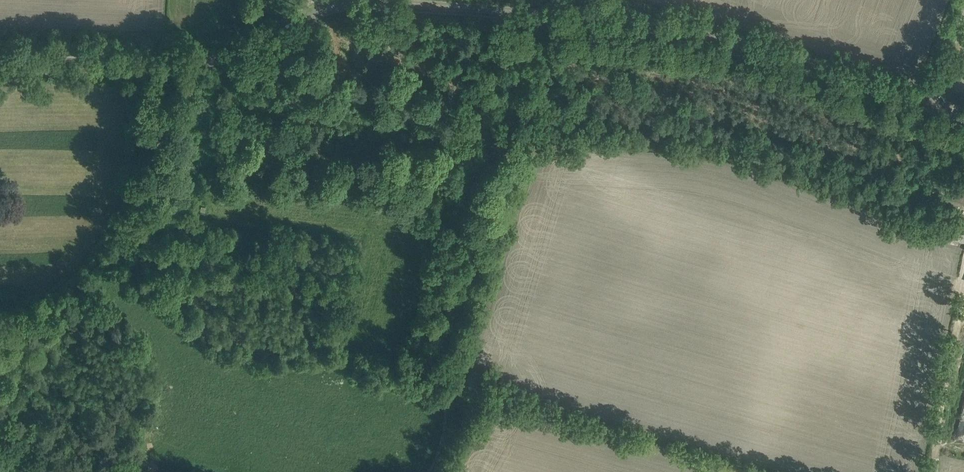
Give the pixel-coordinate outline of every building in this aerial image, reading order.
[(952,195),(963,201),(963,170),(952,195)]
